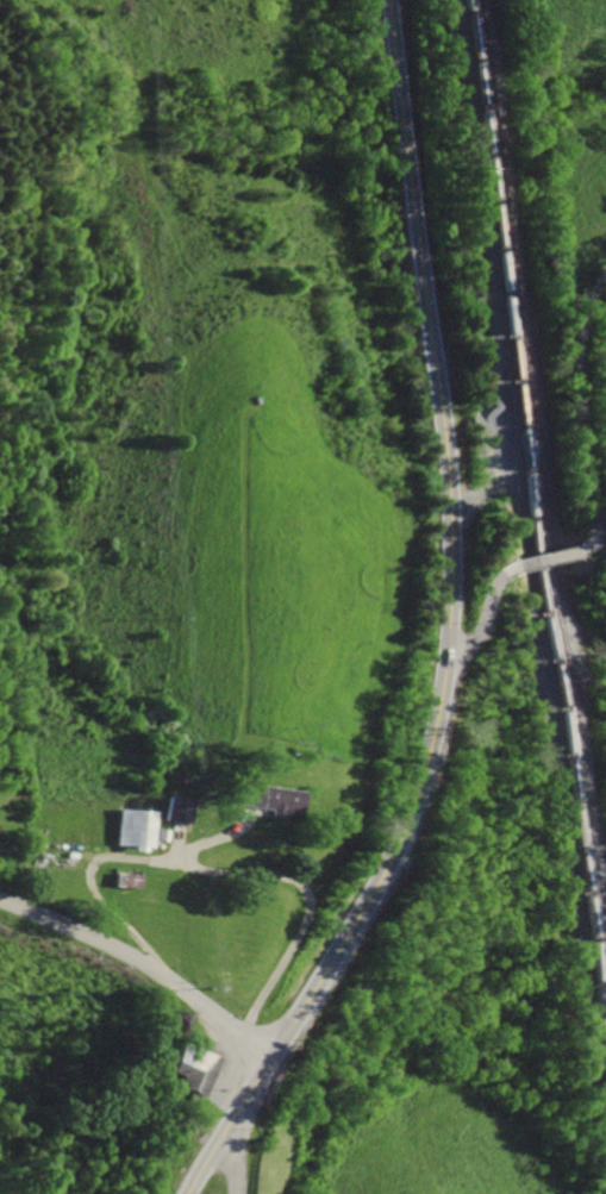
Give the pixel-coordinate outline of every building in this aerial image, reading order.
[(234,805),(267,809),(267,812),(294,815),(296,791),(236,784),(234,805)] [(113,846),(127,847),(127,850),(149,851),(151,812),(114,810),(113,846)] [(110,887),(135,890),(137,872),(112,869),(110,887)] [(217,1058),(181,1043),(169,1073),(178,1077),(174,1086),(201,1097),(217,1058)]
